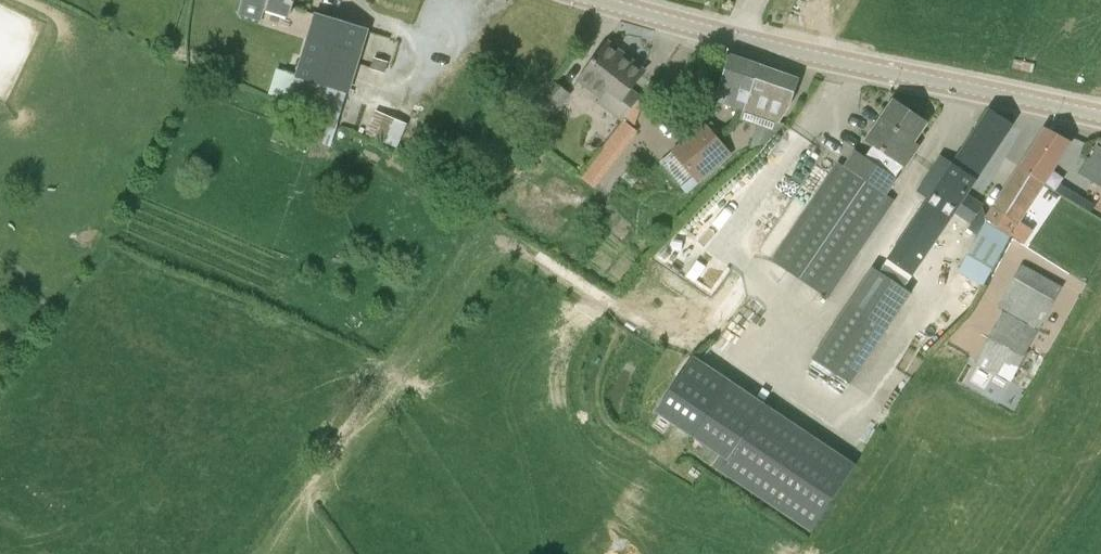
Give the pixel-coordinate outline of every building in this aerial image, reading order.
[(292,10),(295,0),(244,0),(238,16),(262,23),(266,12),(289,19),(292,10)] [(347,94),(361,51),(367,30),(317,15),(299,76),(288,73),(280,99),(339,119),(347,94)] [(601,100),(607,92),(631,111),(642,97),(632,89),(645,72),(609,44),(579,82),(601,100)] [(752,92),(760,67),(730,57),(715,101),(742,111),(750,91),(752,92)] [(370,69),(385,74),(389,62),(374,58),(370,69)] [(792,101),(799,80),(760,67),(752,92),(750,91),(742,111),(779,124),(791,106),(792,101)] [(553,81),(531,109),(535,111),(546,119),(550,123),(572,95),(553,81)] [(623,120),(634,128),(641,105),(643,98),(642,97),(631,111),(623,120)] [(914,157),(905,152),(926,121),(896,100),(867,142),(874,147),(903,167),(905,169),(914,157)] [(679,117),(668,103),(658,112),(668,126),(679,117)] [(922,210),(945,226),(954,213),(971,224),(968,230),(978,236),(987,219),(984,206),(985,205),(968,193),(969,191),(967,190),(1013,123),(992,109),(980,126),(949,170),(937,161),(917,192),(928,200),(922,210)] [(366,135),(397,148),(408,124),(376,111),(366,135)] [(704,123),(688,137),(690,139),(712,165),(728,152),(706,126),(704,123)] [(1045,186),(1061,161),(1070,141),(1048,131),(1021,169),(1045,186)] [(688,137),(671,152),(672,153),(660,163),(687,194),(698,185),(694,181),(712,165),(690,139),(688,137)] [(1100,186),(1100,149),(1096,146),(1081,174),(1100,186)] [(903,167),(874,147),(866,157),(896,178),(903,167)] [(829,299),(896,202),(886,194),(897,178),(896,178),(866,157),(855,150),(844,166),(838,162),(771,259),(829,299)] [(1029,233),(1018,225),(1045,186),(1021,169),(996,207),(987,219),(1011,235),(1023,243),(1029,233)] [(945,226),(922,210),(897,247),(898,248),(890,260),(913,275),(945,226)] [(984,286),(1011,235),(987,219),(978,236),(959,273),(984,286)] [(913,275),(890,260),(882,272),(905,288),(913,275)] [(1063,287),(1021,263),(997,306),(1004,310),(975,362),(1011,384),(1040,330),(1063,287)] [(852,384),(912,293),(905,288),(882,272),(873,267),(812,358),(852,384)] [(815,524),(858,459),(732,375),(695,429),(732,454),(724,464),(815,524)]
